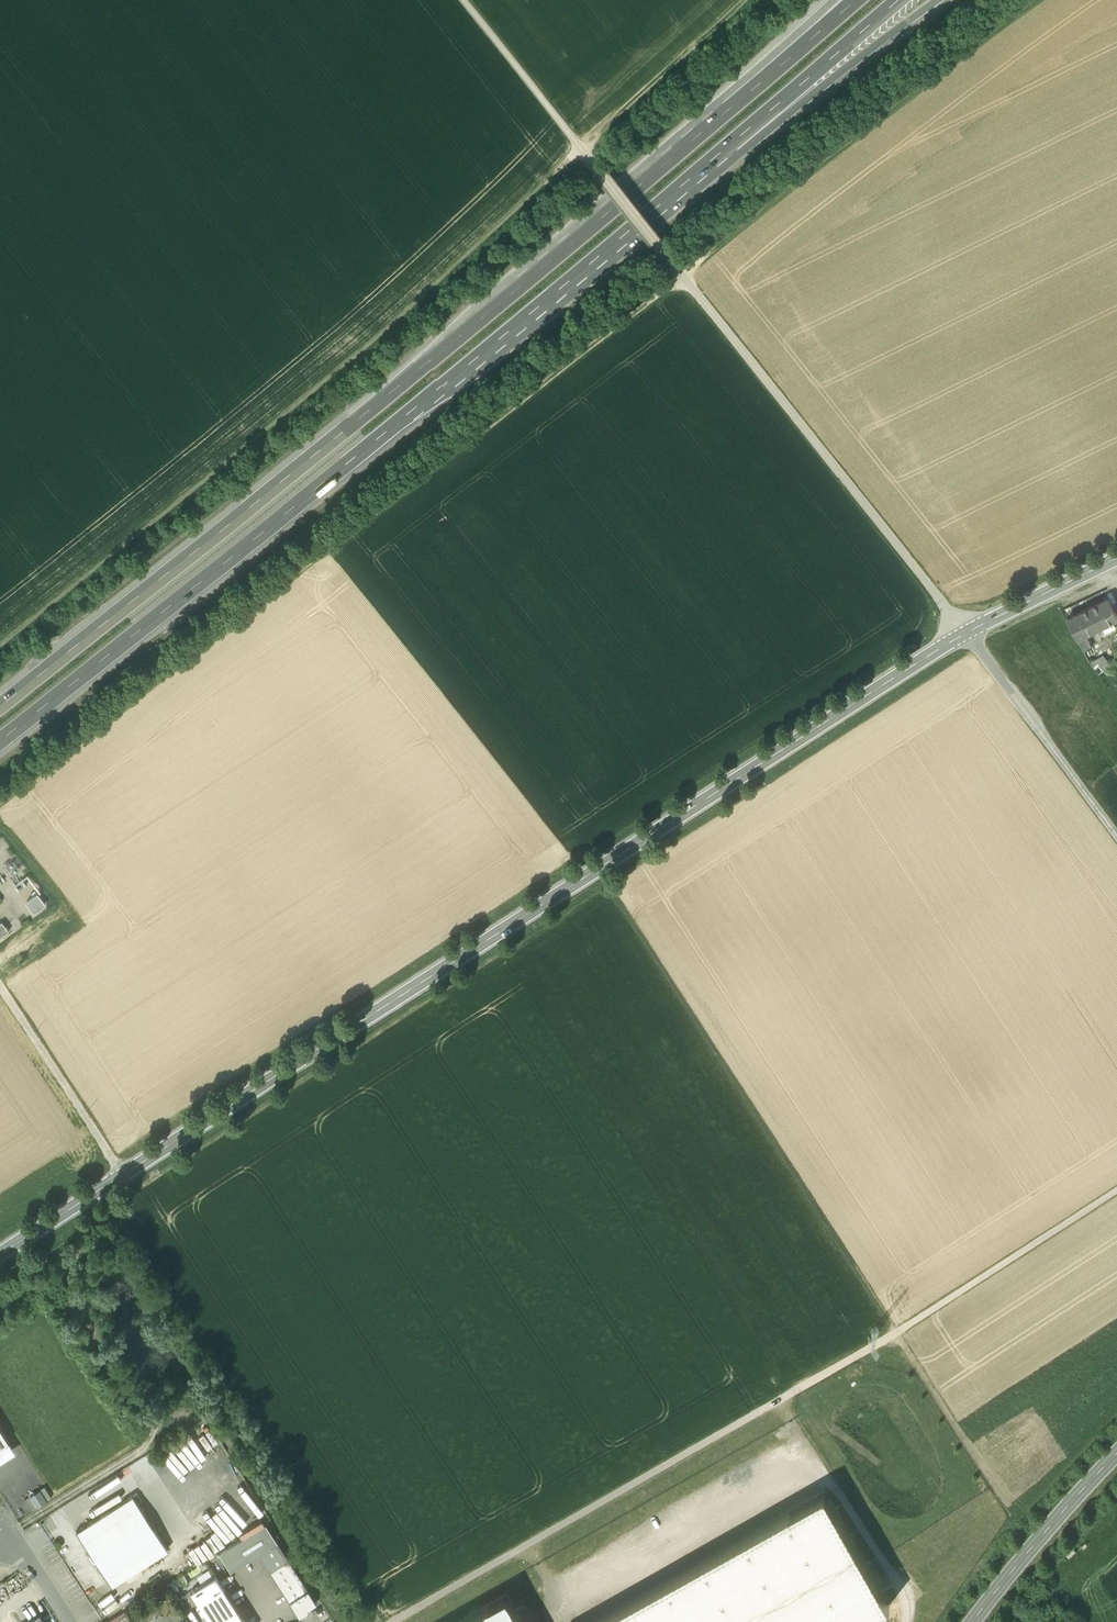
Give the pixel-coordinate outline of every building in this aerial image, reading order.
[(1069,620),(1081,644),(1116,625),(1116,600),(1115,596),(1094,607),(1069,620)] [(1104,653),(1089,659),(1094,673),(1109,667),(1104,653)] [(24,899),(28,910),(42,905),(37,893),(24,899)] [(8,1441),(0,1428),(0,1446),(8,1441)] [(890,1606),(825,1491),(593,1621),(862,1621),(890,1606)] [(168,1550),(132,1495),(76,1531),(111,1586),(168,1550)] [(265,1524),(219,1553),(230,1572),(258,1554),(277,1542),(265,1524)] [(258,1554),(269,1572),(288,1560),(277,1542),(258,1554)] [(269,1572),(299,1617),(308,1611),(307,1609),(316,1603),(288,1560),(269,1572)] [(215,1575),(175,1601),(182,1612),(202,1600),(216,1621),(245,1621),(215,1575)] [(507,1594),(458,1621),(523,1621),(507,1594)]
